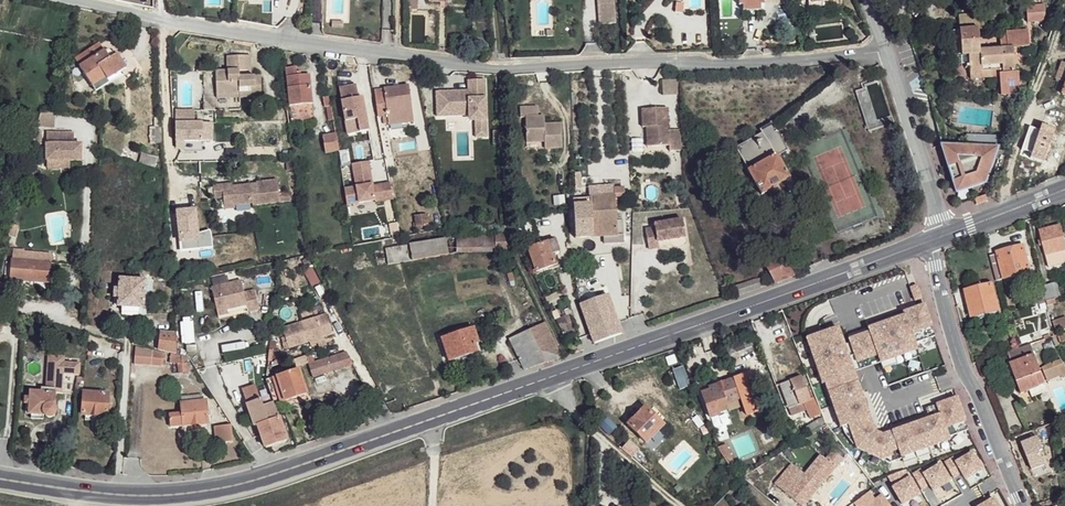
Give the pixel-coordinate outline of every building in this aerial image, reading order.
[(408,9),(418,10),(419,0),(408,0),(408,9)] [(600,25),(617,23),(616,0),(598,0),(600,25)] [(739,6),(743,6),(743,11),(761,11),(761,6),(765,6),(765,0),(739,0),(739,6)] [(809,8),(830,6),(829,2),(812,4),(811,0),(808,0),(809,8)] [(1045,6),(1026,8),(1026,25),(1045,23),(1045,6)] [(960,29),(978,28),(984,27),(982,13),(959,15),(960,29)] [(980,49),(978,28),(960,29),(962,54),(969,54),(970,74),(991,73),(991,69),(999,69),(999,73),(1015,72),(1013,48),(1018,47),(1017,35),(1000,36),(1001,47),(980,49)] [(80,67),(104,51),(98,43),(74,59),(80,67)] [(105,78),(108,81),(126,68),(117,55),(111,59),(104,50),(104,51),(80,67),(80,68),(92,87),(105,78)] [(500,64),(508,64),(506,53),(499,53),(500,64)] [(215,73),(217,95),(240,94),(240,98),(262,97),(260,76),(238,78),(238,71),(250,71),(248,55),(226,57),(226,72),(215,73)] [(1062,61),(1056,79),(1064,82),(1064,62),(1062,61)] [(298,75),(297,70),(296,66),(286,67),(290,105),(313,103),(310,74),(302,74),(298,75)] [(214,71),(205,71),(206,86),(215,85),(214,71)] [(109,83),(108,81),(105,78),(92,87),(93,87),(96,92),(109,83)] [(485,79),(466,80),(466,90),(435,91),(436,116),(467,115),(467,121),(474,121),(475,137),(487,137),(485,79)] [(677,95),(677,79),(662,79),(662,95),(677,95)] [(409,85),(385,88),(385,89),(375,91),(379,116),(387,116),(389,125),(413,121),(409,85)] [(877,120),(867,88),(857,91),(869,131),(894,123),(891,116),(877,120)] [(360,89),(340,92),(346,124),(359,122),(361,136),(372,135),(366,101),(362,101),(360,89)] [(666,107),(640,109),(641,127),(645,127),(649,126),(650,146),(669,145),(669,151),(681,150),(680,129),(668,130),(666,107)] [(539,108),(521,108),(521,117),(526,117),(539,117),(539,108)] [(194,110),(175,111),(175,121),(194,121),(194,110)] [(53,129),(55,113),(48,112),(41,112),(39,117),(37,127),(42,128),(53,129)] [(18,117),(18,124),(30,126),(30,118),(18,117)] [(539,117),(526,117),(526,143),(544,143),(544,150),(563,150),(563,125),(545,125),(545,117),(539,117)] [(203,123),(175,123),(175,141),(203,141),(203,123)] [(162,144),(161,126),(154,127),(155,144),(162,144)] [(1054,135),(1030,127),(1022,149),(1032,153),(1030,158),(1044,163),(1054,135)] [(776,155),(763,132),(742,144),(744,149),(740,152),(750,170),(748,171),(762,195),(768,191),(784,182),(790,178),(777,155),(776,155)] [(47,162),(70,162),(82,162),(82,146),(74,145),(74,134),(48,134),(47,162)] [(339,152),(336,135),(323,136),(326,153),(339,152)] [(999,148),(938,146),(953,195),(984,186),(999,148)] [(142,154),(139,164),(156,167),(158,158),(142,154)] [(353,167),(360,206),(377,203),(378,206),(394,203),(391,187),(375,190),(370,164),(353,167)] [(224,199),(224,201),(280,198),(277,180),(257,183),(258,186),(259,189),(252,190),(252,186),(233,188),(233,185),(214,187),(215,200),(224,199)] [(788,189),(784,182),(768,191),(772,198),(788,189)] [(615,195),(616,197),(625,196),(625,187),(615,188),(615,195)] [(617,220),(616,197),(615,195),(574,198),(576,237),(605,236),(617,235),(617,220)] [(977,204),(987,201),(986,195),(975,198),(977,204)] [(280,198),(224,201),(225,205),(234,204),(234,206),(253,204),(253,207),(281,204),(280,198)] [(427,215),(416,216),(417,227),(428,225),(427,215)] [(655,227),(645,229),(648,248),(658,246),(657,241),(685,237),(682,219),(654,223),(655,227)] [(1040,231),(1049,268),(1064,264),(1064,241),(1061,226),(1040,231)] [(510,251),(502,234),(448,235),(446,238),(454,253),(454,254),(510,251)] [(618,242),(617,235),(605,236),(605,243),(618,242)] [(454,253),(446,238),(385,248),(388,265),(454,254),(454,253)] [(556,239),(528,249),(536,272),(557,265),(553,253),(560,250),(556,239)] [(997,254),(990,256),(997,281),(1021,275),(1022,282),(1031,280),(1029,273),(1031,273),(1024,246),(997,252),(997,254)] [(776,282),(794,276),(777,247),(769,252),(771,255),(763,259),(776,282)] [(37,262),(30,262),(28,282),(48,284),(51,255),(38,253),(37,262)] [(24,261),(24,256),(12,255),(11,261),(6,261),(4,279),(8,279),(8,280),(10,280),(28,282),(30,262),(24,261)] [(760,288),(757,279),(734,288),(736,296),(760,288)] [(28,290),(28,282),(10,280),(9,289),(28,290)] [(119,290),(118,298),(118,307),(122,308),(138,308),(143,308),(145,281),(119,280),(119,290)] [(242,281),(212,288),(218,312),(228,310),(247,305),(249,312),(260,309),(256,291),(245,293),(242,281)] [(1058,283),(1042,287),(1042,288),(1046,301),(1062,297),(1058,283)] [(983,315),(999,310),(992,285),(965,291),(972,317),(983,315)] [(591,301),(581,305),(595,343),(623,333),(606,287),(588,293),(591,301)] [(1046,301),(1042,288),(1036,289),(1041,304),(1047,303),(1046,301)] [(916,343),(936,336),(925,305),(905,312),(906,316),(884,323),(870,328),(871,332),(850,339),(853,346),(858,362),(879,355),(882,363),(896,358),(903,355),(918,350),(916,343)] [(1001,317),(999,310),(983,315),(984,321),(1001,317)] [(883,320),(884,323),(906,316),(905,312),(883,320)] [(326,314),(282,328),(288,348),(309,342),(310,344),(324,340),(323,337),(332,334),(326,314)] [(1053,322),(1057,333),(1064,330),(1064,318),(1053,322)] [(546,323),(545,322),(510,339),(525,370),(563,357),(546,323)] [(475,327),(441,339),(449,361),(478,351),(475,344),(480,342),(475,327)] [(849,336),(850,339),(871,332),(870,328),(849,336)] [(876,432),(855,372),(846,349),(840,331),(815,340),(819,351),(813,353),(818,369),(825,367),(831,385),(833,385),(836,393),(829,396),(839,423),(845,421),(848,429),(849,429),(856,444),(858,448),(890,463),(903,459),(902,457),(929,448),(937,445),(950,440),(949,437),(969,430),(958,398),(927,409),(930,419),(883,435),(876,432)] [(176,355),(175,334),(160,332),(159,351),(171,354),(176,355)] [(809,342),(813,353),(819,351),(815,340),(809,342)] [(1030,344),(1014,350),(1008,352),(1012,364),(1010,365),(1022,394),(1031,391),(1046,385),(1030,344)] [(855,372),(882,363),(879,355),(858,362),(853,346),(846,349),(855,372)] [(150,368),(151,354),(136,350),(134,365),(150,368)] [(920,357),(918,350),(903,355),(906,362),(920,357)] [(161,355),(151,354),(150,368),(160,370),(161,355)] [(176,355),(171,354),(170,358),(166,358),(167,363),(183,364),(187,358),(176,355)] [(340,354),(308,364),(313,377),(344,367),(340,354)] [(898,364),(896,358),(882,363),(884,369),(898,364)] [(1056,362),(1044,367),(1048,379),(1062,373),(1063,375),(1064,374),(1064,366),(1063,363),(1058,365),(1056,362)] [(825,367),(818,369),(825,387),(826,387),(831,385),(825,367)] [(299,369),(266,379),(275,404),(275,405),(280,403),(307,394),(299,369)] [(781,384),(789,408),(803,402),(811,418),(821,414),(814,398),(811,399),(802,376),(781,384)] [(703,391),(707,403),(714,401),(716,406),(718,412),(728,408),(726,403),(738,399),(731,379),(709,387),(710,389),(703,391)] [(836,393),(833,385),(831,385),(826,387),(829,396),(836,393)] [(1048,392),(1046,385),(1031,391),(1033,397),(1048,392)] [(31,415),(42,415),(44,415),(48,418),(51,417),(54,414),(55,411),(55,409),(54,407),(55,394),(30,392),(30,397),(25,397),(24,405),(29,406),(29,414),(31,415)] [(85,416),(104,417),(107,417),(109,394),(84,393),(82,416),(85,416)] [(309,393),(307,394),(280,403),(282,409),(311,400),(309,393)] [(170,428),(209,424),(206,401),(202,401),(201,396),(182,398),(183,403),(180,403),(181,415),(169,416),(170,428)] [(275,405),(275,404),(263,407),(260,400),(247,404),(254,426),(258,425),(266,448),(287,441),(276,405),(275,405)] [(664,424),(645,406),(628,424),(647,442),(664,424)] [(692,409),(683,419),(696,432),(706,423),(692,409)] [(810,433),(826,423),(822,417),(807,426),(810,433)] [(839,423),(837,423),(841,432),(844,431),(853,445),(856,444),(849,429),(848,429),(845,421),(839,423)] [(230,426),(215,427),(216,443),(232,442),(230,426)] [(1045,435),(1029,441),(1039,467),(1052,462),(1047,450),(1050,448),(1045,435)] [(952,447),(950,440),(937,445),(939,451),(952,447)] [(720,445),(713,450),(729,464),(732,462),(720,445)] [(903,459),(904,463),(931,454),(929,448),(902,457),(903,459)] [(642,454),(637,450),(632,456),(637,459),(642,454)] [(796,482),(785,472),(775,483),(803,505),(810,498),(808,496),(817,485),(819,487),(835,468),(829,463),(837,454),(832,450),(824,459),(819,454),(803,473),(796,482)] [(945,463),(954,478),(962,473),(966,480),(983,470),(973,453),(956,462),(954,458),(945,463)] [(843,459),(837,454),(829,463),(835,468),(843,459)] [(792,464),(785,472),(796,482),(803,473),(792,464)] [(913,474),(922,490),(930,485),(934,491),(951,481),(941,464),(924,474),(921,469),(913,474)] [(905,470),(888,476),(894,487),(893,488),(903,504),(920,494),(905,470)] [(868,492),(853,503),(855,505),(890,505),(883,497),(876,502),(868,492)]
